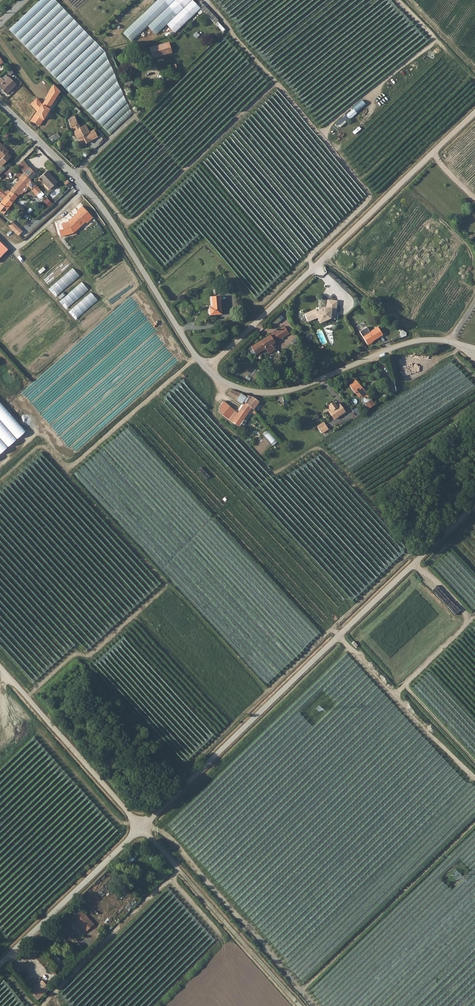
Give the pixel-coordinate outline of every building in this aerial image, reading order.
[(56,0),(39,0),(9,30),(110,134),(132,114),(104,51),(56,0)] [(191,0),(158,0),(122,34),(131,44),(149,27),(157,36),(168,25),(176,33),(200,10),(191,0)] [(203,2),(199,5),(212,21),(216,18),(203,2)] [(169,44),(150,49),(153,58),(172,53),(169,44)] [(16,86),(9,79),(5,83),(1,79),(0,81),(0,88),(7,95),(16,86)] [(57,98),(60,92),(54,86),(50,91),(53,92),(51,95),(57,98)] [(46,99),(42,106),(49,110),(57,98),(51,95),(53,92),(50,91),(45,99),(46,99)] [(45,117),(49,110),(42,106),(37,100),(31,105),(38,112),(31,122),(39,127),(45,117)] [(363,100),(337,122),(341,127),(367,105),(363,100)] [(72,128),(78,125),(75,119),(68,122),(71,128),(72,128)] [(79,125),(78,125),(72,128),(75,136),(77,135),(80,140),(82,139),(83,142),(86,141),(84,138),(91,134),(86,126),(81,129),(79,125)] [(49,138),(51,143),(61,137),(59,133),(49,138)] [(91,134),(84,138),(86,141),(88,144),(94,141),(91,134)] [(0,143),(0,158),(1,159),(0,161),(0,165),(2,167),(11,158),(7,154),(9,152),(0,143)] [(17,167),(24,175),(29,169),(22,162),(17,167)] [(30,169),(29,169),(24,175),(30,182),(31,180),(37,174),(30,169)] [(59,182),(48,171),(44,175),(54,186),(59,182)] [(43,194),(41,193),(42,192),(31,180),(30,182),(24,175),(18,182),(8,195),(6,198),(13,204),(20,195),(21,195),(28,188),(37,197),(38,196),(39,197),(41,197),(43,196),(43,194)] [(52,189),(54,186),(44,175),(41,178),(52,189)] [(8,195),(0,188),(0,197),(4,200),(0,205),(0,212),(4,215),(13,204),(6,198),(8,195)] [(78,213),(68,222),(62,225),(64,230),(59,231),(61,237),(73,233),(86,221),(88,223),(94,217),(83,206),(77,212),(78,213)] [(12,223),(9,226),(11,229),(18,236),(21,233),(12,223)] [(0,243),(0,259),(8,251),(0,243)] [(49,285),(73,265),(66,256),(42,276),(49,285)] [(50,288),(57,296),(82,275),(75,267),(50,288)] [(66,296),(64,293),(60,297),(69,307),(91,288),(84,280),(66,296)] [(94,291),(71,310),(78,318),(100,299),(94,291)] [(221,298),(212,298),(213,308),(210,309),(211,317),(223,316),(221,298)] [(331,319),(336,319),(338,300),(328,299),(327,307),(317,311),(317,309),(305,313),(308,322),(318,318),(319,323),(331,319)] [(273,345),(290,334),(285,327),(252,348),(257,356),(267,349),(271,354),(276,350),(273,345)] [(369,342),(377,337),(374,332),(365,337),(369,342)] [(362,389),(363,388),(356,380),(350,386),(359,397),(362,395),(364,397),(366,396),(367,398),(369,396),(362,389)] [(245,399),(253,408),(254,409),(259,402),(254,396),(249,394),(248,397),(244,394),(245,393),(234,390),(231,392),(242,402),(245,399)] [(242,402),(235,410),(229,404),(224,400),(220,405),(219,410),(230,417),(230,416),(239,424),(253,408),(245,399),(242,402)] [(345,411),(341,404),(337,407),(334,402),(330,405),(333,409),(330,411),(335,419),(345,411)] [(0,403),(0,452),(25,431),(0,403)] [(324,422),(318,427),(321,431),(327,426),(324,422)] [(273,445),(278,441),(269,429),(264,433),(273,445)] [(80,908),(72,916),(77,921),(73,924),(84,934),(95,923),(80,908)] [(31,989),(39,999),(50,989),(42,980),(31,989)]
